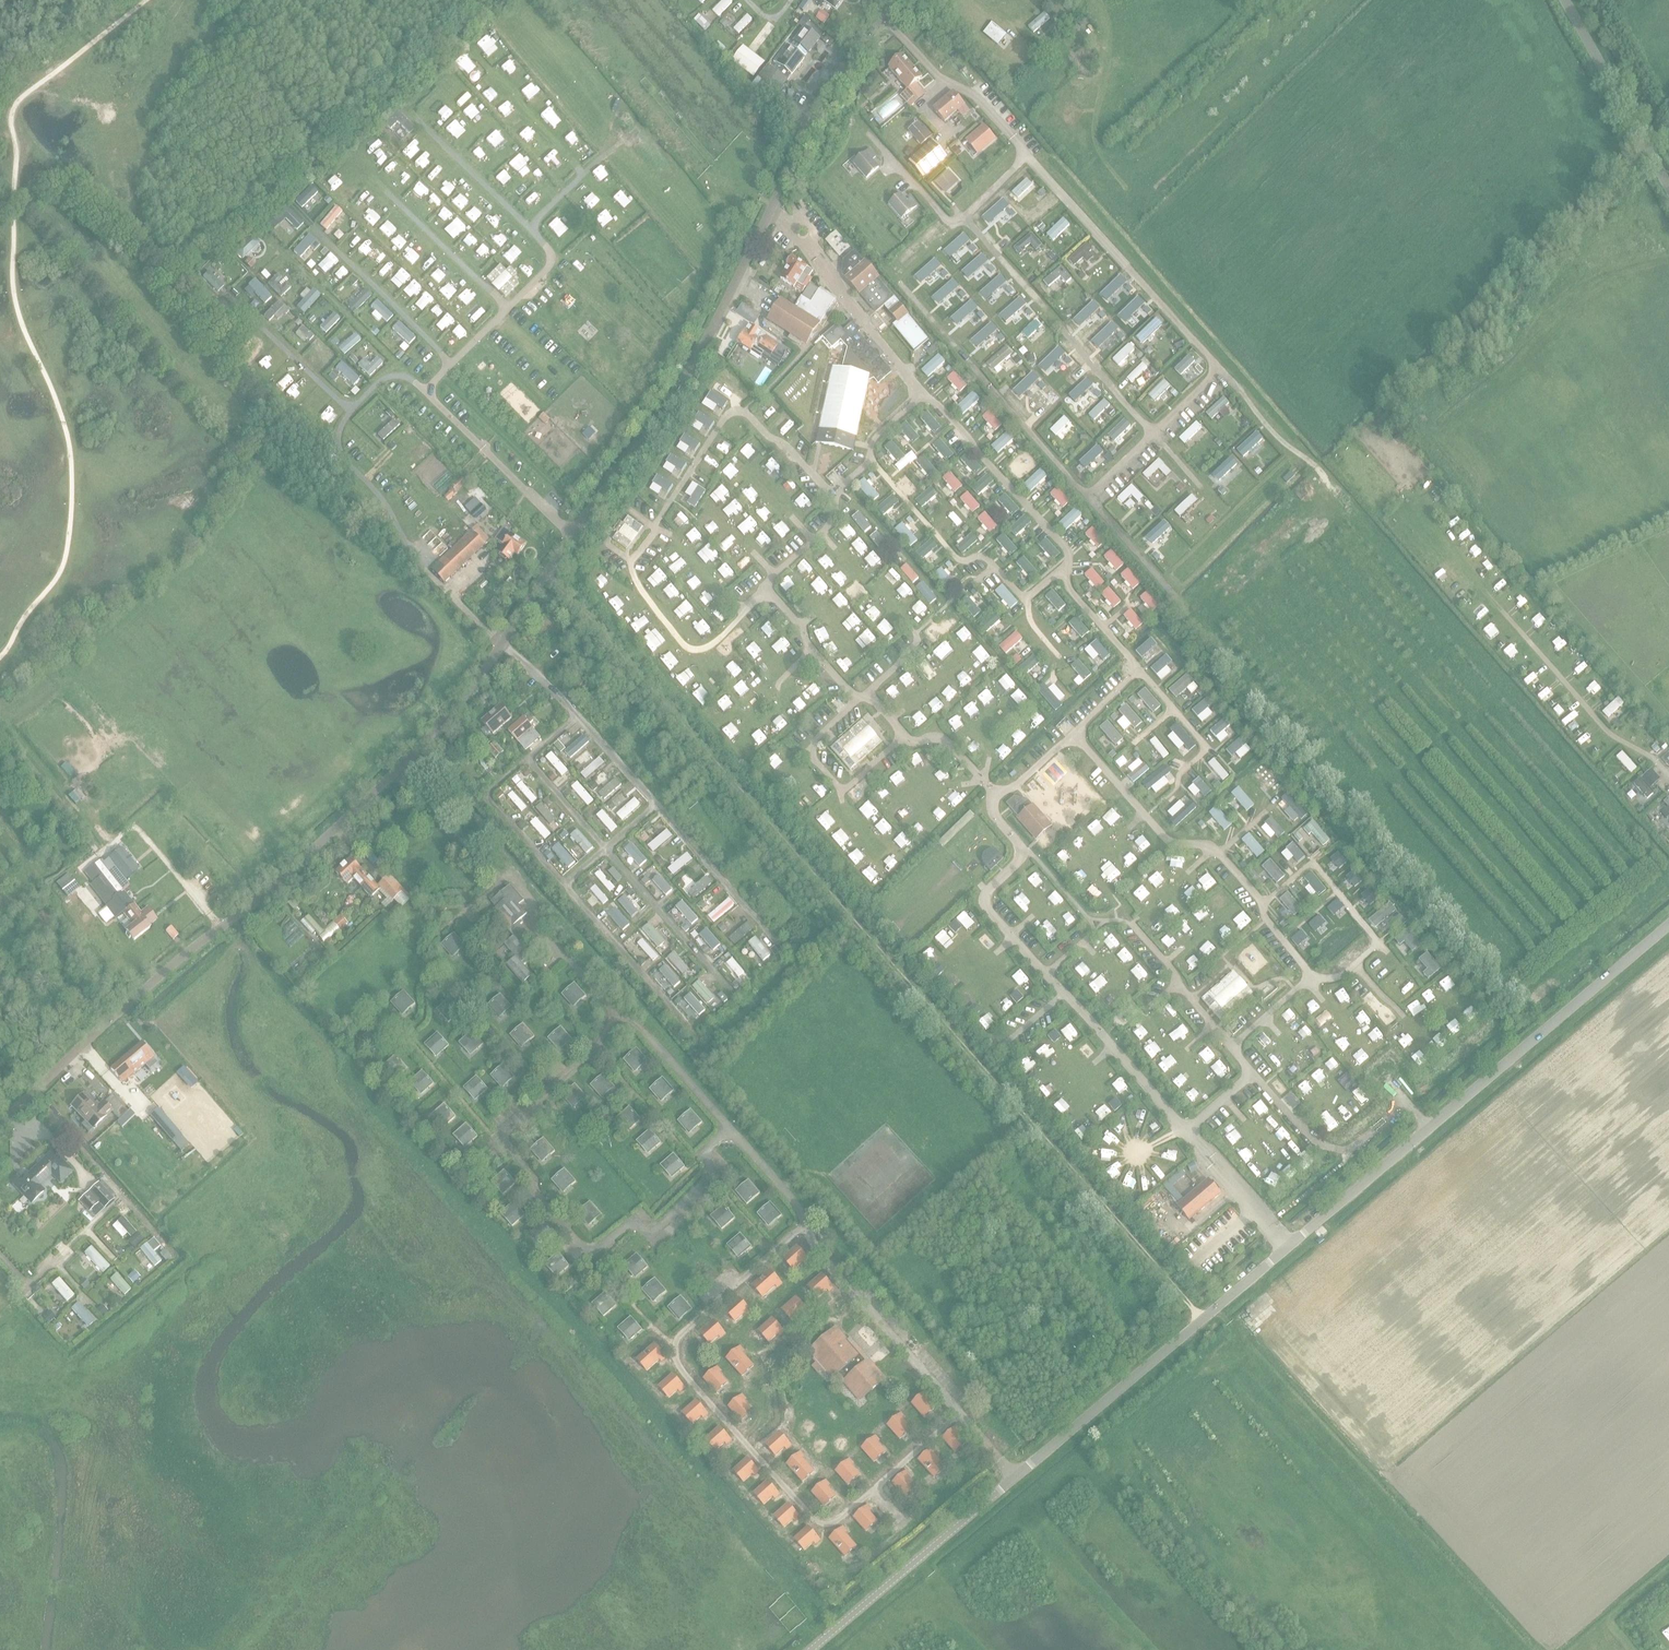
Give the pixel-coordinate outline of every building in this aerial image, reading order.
[(802,13),(812,0),(801,0),(795,8),(802,13)] [(835,11),(842,0),(819,0),(835,11)] [(831,14),(823,8),(817,15),(825,22),(831,14)] [(1038,36),(1054,23),(1050,17),(1034,31),(1038,36)] [(753,77),(764,63),(738,42),(727,57),(753,77)] [(791,75),(804,58),(792,49),(789,52),(787,51),(783,56),(785,57),(779,65),(791,75)] [(889,68),(908,90),(922,78),(903,55),(889,68)] [(767,65),(751,86),(753,88),(771,101),(787,80),(767,65)] [(924,98),(914,86),(900,97),(909,109),(924,98)] [(960,110),(964,115),(970,109),(966,105),(966,104),(955,91),(935,109),(947,122),(960,110)] [(397,110),(384,123),(390,129),(397,122),(409,134),(415,128),(397,110)] [(921,130),(916,123),(906,132),(920,147),(931,137),(924,127),(921,130)] [(994,139),(983,126),(965,142),(975,154),(994,139)] [(910,160),(924,177),(948,156),(934,140),(910,160)] [(853,162),(867,178),(880,167),(873,159),(876,156),(870,148),(853,162)] [(951,162),(931,179),(939,189),(959,172),(951,162)] [(1027,179),(1008,197),(1013,202),(1032,185),(1027,179)] [(310,211),(318,203),(307,192),(299,201),(310,211)] [(911,197),(907,200),(901,193),(888,203),(902,219),(918,205),(911,197)] [(275,214),(283,223),(288,218),(289,220),(290,218),(289,217),(294,212),(286,203),(275,214)] [(1065,220),(1048,236),(1053,241),(1070,225),(1065,220)] [(1014,248),(1020,255),(1026,249),(1025,248),(1031,244),(1036,250),(1042,245),(1031,233),(1014,248)] [(252,234),(234,250),(243,259),(260,243),(252,234)] [(1086,243),(1068,259),(1074,266),(1083,258),(1087,262),(1093,257),(1089,252),(1092,249),(1086,243)] [(1047,255),(1055,262),(1059,258),(1056,255),(1056,256),(1051,251),(1047,255)] [(249,257),(245,262),(251,268),(256,263),(249,257)] [(268,257),(253,271),(258,275),(258,274),(262,278),(268,272),(265,269),(272,261),(268,257)] [(805,288),(806,289),(813,279),(809,276),(813,271),(793,258),(789,259),(786,263),(787,267),(780,279),(802,293),(805,288)] [(501,266),(487,280),(493,284),(491,285),(490,287),(500,295),(501,294),(507,299),(519,288),(513,280),(518,276),(511,269),(507,273),(501,266)] [(1061,266),(1043,281),(1048,287),(1061,276),(1066,282),(1071,278),(1061,266)] [(203,277),(218,292),(224,286),(209,271),(203,277)] [(282,296),(291,287),(287,282),(288,281),(286,278),(280,284),(278,283),(282,278),(278,274),(268,283),(282,296)] [(925,336),(875,281),(860,294),(876,311),(880,306),(898,326),(887,336),(904,355),(925,336)] [(253,288),(268,302),(273,297),(257,283),(253,288)] [(299,284),(285,297),(290,302),(297,295),(299,298),(305,292),(303,290),(304,289),(299,284)] [(803,296),(811,301),(817,291),(809,286),(803,296)] [(366,289),(348,307),(354,313),(372,295),(366,289)] [(803,341),(806,343),(834,301),(818,291),(811,302),(802,296),(794,309),(781,301),(769,320),(792,334),(789,339),(800,346),(803,341)] [(279,300),(264,316),(269,321),(274,316),(277,319),(284,312),(286,314),(290,311),(279,300)] [(391,314),(378,301),(373,306),(381,314),(379,315),(382,318),(384,316),(387,319),(391,314)] [(1156,317),(1136,337),(1143,344),(1163,325),(1156,317)] [(415,338),(398,321),(393,327),(410,343),(415,338)] [(1033,321),(1020,333),(1025,338),(1028,335),(1030,337),(1033,334),(1031,332),(1038,325),(1033,321)] [(329,326),(331,329),(324,337),(327,340),(340,326),(337,323),(334,326),(331,324),(329,326)] [(891,372),(879,358),(883,354),(878,348),(874,352),(857,333),(859,331),(852,323),(843,330),(838,324),(837,323),(822,336),(823,337),(832,347),(842,338),(846,343),(880,382),(891,372)] [(314,336),(302,326),(296,333),(305,341),(307,338),(310,340),(314,336)] [(770,357),(779,345),(765,336),(761,334),(761,333),(750,326),(746,332),(745,332),(737,343),(750,352),(751,351),(761,358),(764,353),(770,357)] [(343,353),(357,341),(352,336),(339,348),(343,353)] [(316,366),(323,372),(338,357),(318,338),(315,341),(318,343),(314,348),(324,357),(316,366)] [(1129,344),(1113,359),(1118,365),(1135,350),(1129,344)] [(1006,346),(987,363),(993,370),(1005,359),(1007,361),(1011,358),(1009,356),(1012,353),(1006,346)] [(783,355),(787,359),(793,352),(789,349),(783,355)] [(1022,360),(1018,354),(1017,355),(1016,353),(1012,356),(1014,358),(1012,359),(1016,365),(1019,363),(1020,365),(1024,362),(1022,360)] [(928,377),(945,361),(939,354),(922,370),(928,377)] [(1194,360),(1190,355),(1180,365),(1178,362),(1173,367),(1180,374),(1188,367),(1191,370),(1195,366),(1192,362),(1194,360)] [(371,364),(368,363),(364,358),(358,365),(363,371),(364,370),(370,376),(383,363),(377,357),(371,364)] [(358,377),(342,360),(336,365),(352,383),(358,377)] [(1144,362),(1130,376),(1135,380),(1143,373),(1145,375),(1148,372),(1146,369),(1148,367),(1144,362)] [(869,374),(833,366),(817,443),(853,451),(869,374)] [(960,392),(967,386),(954,372),(947,378),(960,392)] [(1147,398),(1153,403),(1169,386),(1164,381),(1147,398)] [(1088,384),(1078,394),(1082,398),(1093,388),(1088,384)] [(962,415),(980,399),(973,392),(956,408),(962,415)] [(1223,398),(1207,413),(1211,418),(1222,408),(1223,409),(1225,407),(1224,406),(1227,403),(1223,398)] [(1104,399),(1089,415),(1094,420),(1110,405),(1104,399)] [(1234,400),(1227,407),(1231,412),(1238,405),(1234,400)] [(995,431),(1002,424),(990,410),(982,417),(995,431)] [(920,418),(934,434),(942,428),(928,412),(920,418)] [(545,424),(550,419),(543,413),(538,418),(545,424)] [(1064,416),(1050,430),(1055,435),(1069,421),(1064,416)] [(1124,420),(1108,435),(1113,440),(1128,425),(1124,420)] [(899,428),(912,444),(920,438),(906,422),(899,428)] [(1196,422),(1179,438),(1184,444),(1202,427),(1196,422)] [(684,438),(689,444),(697,443),(701,435),(695,429),(687,430),(684,438)] [(998,453),(1015,438),(1009,430),(991,446),(998,453)] [(1255,434),(1238,450),(1243,455),(1260,439),(1255,434)] [(933,445),(946,461),(954,454),(940,439),(933,445)] [(884,447),(898,463),(906,457),(892,441),(884,447)] [(1098,445),(1080,462),(1086,468),(1104,451),(1098,445)] [(672,456),(678,462),(685,460),(688,453),(683,446),(675,448),(672,456)] [(961,459),(975,475),(982,468),(968,453),(961,459)] [(916,462),(930,478),(937,471),(923,455),(916,462)] [(1230,457),(1212,474),(1217,480),(1221,477),(1224,479),(1226,477),(1223,474),(1230,468),(1233,471),(1235,469),(1232,466),(1236,463),(1230,457)] [(1159,459),(1143,474),(1148,480),(1159,469),(1167,477),(1172,473),(1164,465),(1164,464),(1159,459)] [(660,471),(664,478),(673,478),(677,471),(672,463),(664,464),(660,471)] [(1030,492),(1047,476),(1041,469),(1024,485),(1030,492)] [(963,486),(950,472),(943,478),(955,492),(963,486)] [(978,495),(994,481),(987,474),(972,488),(978,495)] [(857,485),(872,502),(880,496),(864,478),(857,485)] [(649,482),(647,490),(652,497),(660,495),(662,487),(657,481),(649,482)] [(1132,485),(1118,498),(1123,503),(1132,495),(1138,502),(1143,497),(1132,485)] [(922,508),(938,494),(932,486),(915,500),(922,508)] [(1063,508),(1070,501),(1057,488),(1050,494),(1063,508)] [(980,506),(968,492),(960,498),(973,513),(980,506)] [(1013,516),(1020,510),(1005,494),(998,501),(1013,516)] [(883,516),(899,502),(893,495),(877,509),(883,516)] [(1192,495),(1174,512),(1180,517),(1198,501),(1192,495)] [(477,520),(488,510),(481,503),(471,512),(477,520)] [(1066,530),(1083,515),(1076,507),(1059,523),(1066,530)] [(428,534),(442,520),(434,512),(420,526),(428,534)] [(990,533),(997,527),(985,512),(978,519),(990,533)] [(1025,515),(1009,529),(1016,536),(1031,522),(1025,515)] [(627,549),(644,527),(628,516),(623,523),(620,520),(614,528),(618,531),(613,538),(627,549)] [(1164,522),(1148,538),(1153,543),(1169,528),(1164,522)] [(895,529),(910,547),(918,540),(902,523),(895,529)] [(432,569),(446,584),(491,541),(478,526),(432,569)] [(1098,548),(1105,541),(1092,527),(1085,534),(1098,548)] [(530,546),(510,534),(502,529),(495,542),(503,547),(499,554),(512,561),(516,554),(523,559),(530,546)] [(971,533),(956,547),(962,555),(978,541),(971,533)] [(1010,556),(1018,550),(1004,534),(996,540),(1010,556)] [(1039,545),(1053,561),(1060,554),(1046,538),(1039,545)] [(922,560),(938,546),(931,539),(915,553),(922,560)] [(1118,569),(1124,564),(1111,550),(1105,555),(1118,569)] [(1030,579),(1037,573),(1024,557),(1016,563),(1030,579)] [(934,574),(950,591),(957,585),(941,567),(934,574)] [(1097,589),(1104,583),(1092,568),(1084,575),(1097,589)] [(1011,609),(1018,602),(1003,585),(995,591),(1011,609)] [(1121,602),(1109,587),(1101,594),(1114,608),(1121,602)] [(1058,611),(1066,605),(1053,590),(1045,596),(1058,611)] [(960,602),(974,618),(981,611),(967,596),(960,602)] [(996,611),(980,625),(986,632),(1002,618),(996,611)] [(1082,638),(1089,632),(1076,617),(1069,623),(1082,638)] [(999,646),(1005,654),(1023,639),(1017,631),(999,646)] [(1102,662),(1110,655),(1097,640),(1090,647),(1102,662)] [(1166,660),(1173,653),(1166,645),(1158,651),(1166,660)] [(1034,655),(1019,668),(1026,675),(1040,662),(1034,655)] [(1084,681),(1091,674),(1079,660),(1071,666),(1084,681)] [(1156,676),(1163,684),(1171,677),(1164,669),(1156,676)] [(1189,680),(1176,690),(1180,695),(1192,685),(1198,693),(1202,690),(1191,677),(1188,679),(1189,680)] [(1050,686),(1064,700),(1071,694),(1058,679),(1050,686)] [(1138,694),(1154,712),(1161,705),(1146,687),(1138,694)] [(1128,700),(1132,703),(1137,699),(1133,695),(1128,700)] [(1193,719),(1212,703),(1207,698),(1188,713),(1193,719)] [(1119,709),(1135,728),(1143,721),(1127,703),(1119,709)] [(483,721),(495,733),(513,717),(511,716),(501,704),(483,721)] [(1212,712),(1217,718),(1223,713),(1218,707),(1212,712)] [(1110,716),(1114,720),(1119,716),(1115,712),(1110,716)] [(509,731),(527,751),(541,737),(529,724),(534,720),(528,713),(509,731)] [(1214,735),(1228,723),(1224,718),(1210,730),(1214,735)] [(1100,726),(1116,744),(1123,737),(1108,719),(1100,726)] [(862,720),(831,748),(850,770),(882,742),(862,720)] [(1175,751),(1189,738),(1183,731),(1169,744),(1175,751)] [(584,735),(565,751),(571,757),(590,741),(584,735)] [(1150,741),(1164,759),(1169,755),(1155,737),(1150,741)] [(1231,754),(1245,742),(1241,738),(1227,750),(1231,754)] [(487,748),(497,759),(506,750),(496,740),(487,748)] [(559,740),(554,744),(561,752),(566,748),(559,740)] [(471,749),(456,763),(460,768),(469,760),(471,762),(475,759),(472,757),(475,754),(471,749)] [(1108,754),(1112,757),(1117,753),(1113,749),(1108,754)] [(546,757),(562,775),(568,770),(552,752),(546,757)] [(1133,760),(1145,774),(1150,770),(1138,756),(1133,760)] [(586,779),(605,763),(600,757),(590,765),(588,763),(583,768),(585,770),(581,774),(586,779)] [(1256,783),(1271,771),(1266,765),(1251,778),(1256,783)] [(1661,781),(1647,766),(1635,777),(1649,792),(1661,781)] [(1168,768),(1152,782),(1156,788),(1173,773),(1168,768)] [(1193,781),(1206,797),(1212,792),(1198,776),(1193,781)] [(616,778),(599,793),(604,799),(622,784),(616,778)] [(537,799),(522,781),(517,786),(532,804),(537,799)] [(572,787),(588,805),(594,800),(578,782),(572,787)] [(508,796),(522,811),(527,807),(513,791),(508,796)] [(1229,797),(1241,811),(1246,807),(1234,793),(1229,797)] [(1027,799),(1015,796),(1007,803),(1018,816),(1017,818),(1036,840),(1053,825),(1034,803),(1032,804),(1027,799)] [(1659,812),(1668,804),(1668,797),(1655,807),(1659,812)] [(635,798),(617,814),(622,820),(640,804),(635,798)] [(536,808),(551,825),(556,820),(547,809),(548,808),(545,804),(544,806),(541,803),(536,808)] [(1170,818),(1175,825),(1193,809),(1188,803),(1170,818)] [(597,815),(611,832),(617,827),(603,810),(597,815)] [(938,842),(942,846),(974,815),(970,811),(938,842)] [(1285,833),(1270,817),(1265,821),(1272,829),(1271,830),(1275,834),(1276,833),(1280,838),(1285,833)] [(551,834),(536,818),(530,823),(545,839),(551,834)] [(571,835),(587,853),(594,847),(578,829),(571,835)] [(667,830),(648,846),(653,853),(672,837),(667,830)] [(1258,855),(1264,851),(1253,838),(1248,842),(1258,855)] [(575,862),(559,843),(553,849),(563,860),(561,862),(564,865),(565,864),(569,867),(575,862)] [(625,849),(640,866),(647,860),(632,843),(625,849)] [(126,879),(138,869),(121,849),(109,858),(107,855),(100,861),(86,872),(120,915),(131,907),(137,915),(134,918),(137,921),(127,929),(135,939),(151,927),(150,925),(157,919),(148,907),(141,913),(134,904),(135,903),(123,889),(130,884),(126,879)] [(673,876),(693,860),(688,853),(675,864),(674,862),(672,864),(673,865),(668,869),(673,876)] [(363,870),(362,870),(351,858),(336,872),(348,884),(354,879),(372,898),(381,890),(363,870)] [(1266,861),(1252,873),(1256,878),(1270,866),(1266,861)] [(608,872),(618,882),(623,877),(614,867),(608,872)] [(595,874),(610,892),(615,888),(600,870),(595,874)] [(653,880),(666,895),(673,889),(659,874),(653,880)] [(381,884),(402,906),(411,897),(391,875),(381,884)] [(707,877),(689,892),(694,899),(712,883),(707,877)] [(61,887),(68,896),(80,887),(73,878),(61,887)] [(507,965),(524,983),(532,975),(523,966),(526,963),(524,961),(531,956),(522,946),(525,943),(523,941),(530,935),(521,924),(523,922),(521,920),(527,915),(518,906),(524,900),(510,885),(492,902),(497,907),(492,912),(515,936),(505,945),(516,957),(507,965)] [(590,889),(603,904),(608,900),(595,885),(590,889)] [(287,903),(294,911),(302,903),(295,895),(287,903)] [(618,901),(632,917),(639,911),(625,895),(618,901)] [(728,900),(709,916),(714,922),(733,906),(728,900)] [(676,906),(692,924),(699,919),(683,901),(676,906)] [(608,910),(621,925),(626,920),(613,906),(608,910)] [(1273,913),(1283,926),(1288,921),(1278,909),(1273,913)] [(305,918),(320,934),(324,931),(309,914),(305,918)] [(349,924),(340,914),(332,921),(341,931),(349,924)] [(679,925),(686,933),(691,929),(684,921),(679,925)] [(748,922),(729,938),(735,944),(753,929),(748,922)] [(643,929),(659,947),(666,942),(650,923),(643,929)] [(167,930),(175,938),(180,934),(172,925),(167,930)] [(698,932),(714,950),(720,945),(704,927),(698,932)] [(462,948),(463,949),(467,945),(454,932),(442,944),(446,949),(448,947),(456,954),(462,948)] [(749,942),(764,960),(771,955),(756,937),(749,942)] [(638,943),(653,961),(658,957),(642,939),(638,943)] [(668,957),(683,975),(689,970),(674,952),(668,957)] [(727,963),(739,977),(744,972),(733,958),(727,963)] [(660,970),(675,987),(681,981),(666,965),(660,970)] [(1200,998),(1219,1019),(1250,990),(1231,969),(1200,998)] [(715,998),(706,987),(706,986),(706,984),(704,982),(702,983),(700,980),(693,986),(708,1003),(715,998)] [(583,998),(584,1000),(589,996),(576,982),(563,994),(567,998),(569,996),(576,1004),(583,998)] [(537,990),(555,1010),(561,1005),(543,985),(537,990)] [(411,1007),(412,1007),(416,1003),(404,990),(391,1002),(396,1007),(397,1006),(404,1013),(411,1007)] [(508,1009),(509,1010),(513,1006),(501,993),(488,1005),(492,1010),(494,1008),(501,1015),(508,1009)] [(685,998),(700,1015),(705,1009),(691,993),(685,998)] [(445,1017),(449,1022),(463,1010),(451,997),(446,1001),(448,1003),(440,1010),(446,1017),(445,1017)] [(530,1039),(531,1040),(535,1036),(523,1023),(511,1034),(515,1039),(517,1038),(523,1045),(530,1039)] [(370,1045),(375,1050),(387,1038),(377,1026),(373,1030),(374,1031),(366,1038),(371,1044),(370,1045)] [(568,1042),(569,1043),(573,1040),(561,1026),(548,1037),(552,1042),(554,1041),(560,1049),(568,1042)] [(478,1045),(480,1047),(484,1043),(473,1030),(460,1042),(465,1047),(466,1046),(471,1052),(478,1045)] [(443,1047),(444,1049),(449,1045),(438,1033),(425,1044),(429,1049),(430,1048),(435,1054),(443,1047)] [(111,1067),(124,1083),(155,1056),(141,1041),(111,1067)] [(644,1064),(648,1061),(637,1048),(625,1058),(629,1063),(630,1062),(637,1069),(644,1064)] [(389,1073),(395,1079),(408,1067),(396,1054),(391,1059),(393,1060),(385,1067),(390,1072),(389,1073)] [(511,1079),(512,1080),(517,1076),(504,1063),(493,1075),(498,1080),(499,1079),(505,1085),(511,1079)] [(193,1094),(199,1089),(178,1065),(168,1073),(183,1091),(188,1088),(193,1094)] [(429,1086),(430,1088),(435,1083),(423,1070),(410,1081),(415,1086),(416,1085),(422,1092),(429,1086)] [(611,1089),(611,1090),(616,1086),(605,1073),(592,1084),(596,1088),(598,1087),(604,1095),(611,1089)] [(135,1089),(148,1105),(165,1090),(152,1074),(135,1089)] [(482,1091),(483,1093),(488,1089),(476,1076),(464,1087),(468,1091),(469,1090),(475,1097),(482,1091)] [(670,1094),(671,1094),(675,1091),(664,1078),(651,1088),(655,1093),(657,1091),(663,1099),(670,1094)] [(581,1099),(582,1100),(587,1096),(576,1083),(563,1094),(567,1100),(569,1098),(574,1104),(581,1099)] [(102,1101),(94,1108),(85,1099),(88,1097),(82,1095),(72,1105),(93,1127),(111,1110),(102,1101)] [(439,1123),(443,1128),(456,1116),(445,1103),(441,1107),(442,1108),(434,1115),(440,1122),(439,1123)] [(625,1127),(628,1131),(642,1119),(631,1106),(626,1110),(627,1112),(620,1119),(626,1126),(625,1127)] [(150,1116),(180,1150),(188,1143),(158,1109),(150,1116)] [(698,1125),(699,1126),(703,1122),(692,1109),(679,1120),(683,1124),(685,1123),(692,1131),(698,1125)] [(129,1110),(117,1121),(122,1126),(134,1114),(129,1110)] [(472,1137),(474,1139),(478,1136),(466,1123),(454,1135),(459,1140),(459,1139),(464,1144),(472,1137)] [(226,1125),(213,1136),(218,1141),(230,1131),(226,1125)] [(655,1146),(656,1147),(661,1142),(650,1129),(637,1141),(641,1146),(641,1145),(647,1152),(655,1146)] [(124,1139),(139,1156),(145,1151),(130,1134),(124,1139)] [(550,1154),(550,1155),(555,1151),(544,1139),(531,1150),(535,1154),(536,1152),(544,1160),(550,1154)] [(27,1173),(15,1185),(32,1202),(44,1191),(38,1185),(52,1171),(62,1182),(71,1172),(53,1152),(29,1175),(27,1173)] [(679,1170),(680,1171),(686,1166),(675,1153),(661,1164),(665,1169),(666,1168),(672,1176),(679,1170)] [(572,1184),(572,1185),(577,1181),(565,1168),(553,1179),(557,1183),(558,1182),(566,1190),(572,1184)] [(499,1190),(504,1195),(516,1184),(504,1171),(501,1173),(502,1175),(494,1183),(500,1189),(499,1190)] [(744,1199),(748,1204),(762,1193),(751,1179),(745,1184),(747,1185),(739,1192),(745,1199),(744,1199)] [(1172,1208),(1186,1225),(1219,1197),(1204,1180),(1172,1208)] [(89,1192),(103,1207),(113,1198),(99,1183),(89,1192)] [(1140,1207),(1142,1210),(1156,1198),(1153,1195),(1140,1207)] [(597,1217),(597,1218),(602,1214),(590,1201),(578,1212),(582,1216),(583,1215),(590,1223),(597,1217)] [(509,1223),(513,1227),(527,1215),(515,1202),(510,1206),(511,1208),(504,1214),(510,1222),(509,1223)] [(778,1218),(783,1214),(771,1202),(759,1213),(763,1217),(764,1216),(772,1224),(778,1218)] [(718,1225),(722,1230),(736,1217),(725,1205),(720,1209),(722,1211),(714,1218),(719,1224),(718,1225)] [(117,1221),(131,1237),(137,1232),(123,1216),(117,1221)] [(138,1232),(128,1240),(134,1248),(144,1240),(138,1232)] [(745,1249),(747,1251),(751,1247),(740,1234),(727,1245),(731,1249),(737,1256),(745,1249)] [(140,1248),(154,1266),(161,1260),(147,1243),(140,1248)] [(84,1253),(103,1273),(110,1266),(92,1246),(84,1253)] [(783,1258),(793,1270),(807,1258),(796,1246),(783,1258)] [(564,1269),(566,1270),(570,1267),(558,1253),(545,1264),(550,1269),(556,1275),(564,1269)] [(643,1270),(644,1271),(648,1267),(637,1254),(625,1265),(628,1269),(630,1268),(637,1276),(643,1270)] [(752,1285),(762,1297),(780,1281),(770,1270),(752,1285)] [(128,1277),(132,1282),(140,1276),(135,1271),(128,1277)] [(110,1279),(125,1295),(131,1289),(117,1273),(110,1279)] [(808,1286),(818,1298),(832,1286),(821,1274),(808,1286)] [(52,1284),(67,1301),(74,1295),(59,1278),(52,1284)] [(84,1289),(90,1283),(84,1278),(79,1283),(84,1289)] [(661,1295),(662,1295),(666,1291),(655,1279),(643,1290),(646,1294),(648,1293),(655,1301),(661,1295)] [(600,1313),(604,1317),(618,1304),(607,1292),(602,1296),(604,1298),(595,1305),(601,1312),(600,1313)] [(688,1313),(689,1314),(693,1310),(682,1297),(670,1308),(673,1312),(675,1311),(682,1319),(688,1313)] [(782,1309),(792,1321),(806,1309),(795,1297),(782,1309)] [(725,1310),(735,1321),(749,1309),(738,1298),(725,1310)] [(79,1309),(91,1321),(96,1317),(84,1304),(79,1309)] [(96,1310),(101,1316),(108,1310),(103,1304),(96,1310)] [(49,1322),(56,1316),(51,1310),(44,1316),(49,1322)] [(637,1333),(637,1334),(643,1329),(632,1316),(618,1328),(623,1333),(630,1340),(637,1333)] [(758,1330),(768,1342),(782,1330),(772,1318),(758,1330)] [(699,1332),(710,1344),(723,1332),(713,1320),(699,1332)] [(868,1358),(865,1361),(836,1327),(809,1351),(815,1357),(812,1359),(815,1362),(811,1366),(818,1373),(822,1370),(825,1373),(827,1371),(832,1378),(837,1374),(860,1400),(885,1378),(868,1358)] [(636,1359),(647,1370),(664,1355),(654,1344),(636,1359)] [(727,1358),(742,1376),(753,1366),(738,1348),(727,1358)] [(704,1379),(716,1392),(727,1382),(715,1369),(704,1379)] [(658,1386),(669,1398),(682,1386),(672,1374),(658,1386)] [(912,1404),(924,1417),(935,1407),(923,1393),(912,1404)] [(729,1407),(741,1420),(752,1410),(740,1396),(729,1407)] [(682,1413),(692,1424),(706,1412),(696,1400),(682,1413)] [(887,1425),(900,1439),(911,1429),(899,1415),(887,1425)] [(1172,1424),(1181,1434),(1186,1430),(1182,1425),(1185,1421),(1181,1417),(1172,1424)] [(705,1439),(715,1450),(729,1438),(719,1427),(705,1439)] [(943,1438),(955,1452),(966,1442),(954,1428),(943,1438)] [(765,1444),(775,1455),(789,1443),(779,1432),(765,1444)] [(862,1448),(874,1462),(885,1452),(873,1438),(862,1448)] [(918,1460),(934,1477),(945,1467),(930,1450),(918,1460)] [(787,1464),(802,1481),(814,1471),(798,1454),(787,1464)] [(733,1470),(743,1482),(757,1469),(747,1458),(733,1470)] [(836,1471),(848,1485),(859,1474),(847,1461),(836,1471)] [(893,1483),(905,1496),(916,1486),(904,1473),(893,1483)] [(753,1493),(764,1504),(777,1492),(767,1481),(753,1493)] [(812,1492),(824,1506),(836,1496),(823,1482),(812,1492)] [(774,1516),(784,1527),(798,1515),(787,1504),(774,1516)] [(854,1517),(866,1531),(877,1521),(865,1507),(854,1517)] [(794,1539),(804,1550),(818,1538),(808,1526),(794,1539)] [(829,1539),(845,1556),(856,1546),(841,1529),(829,1539)]
